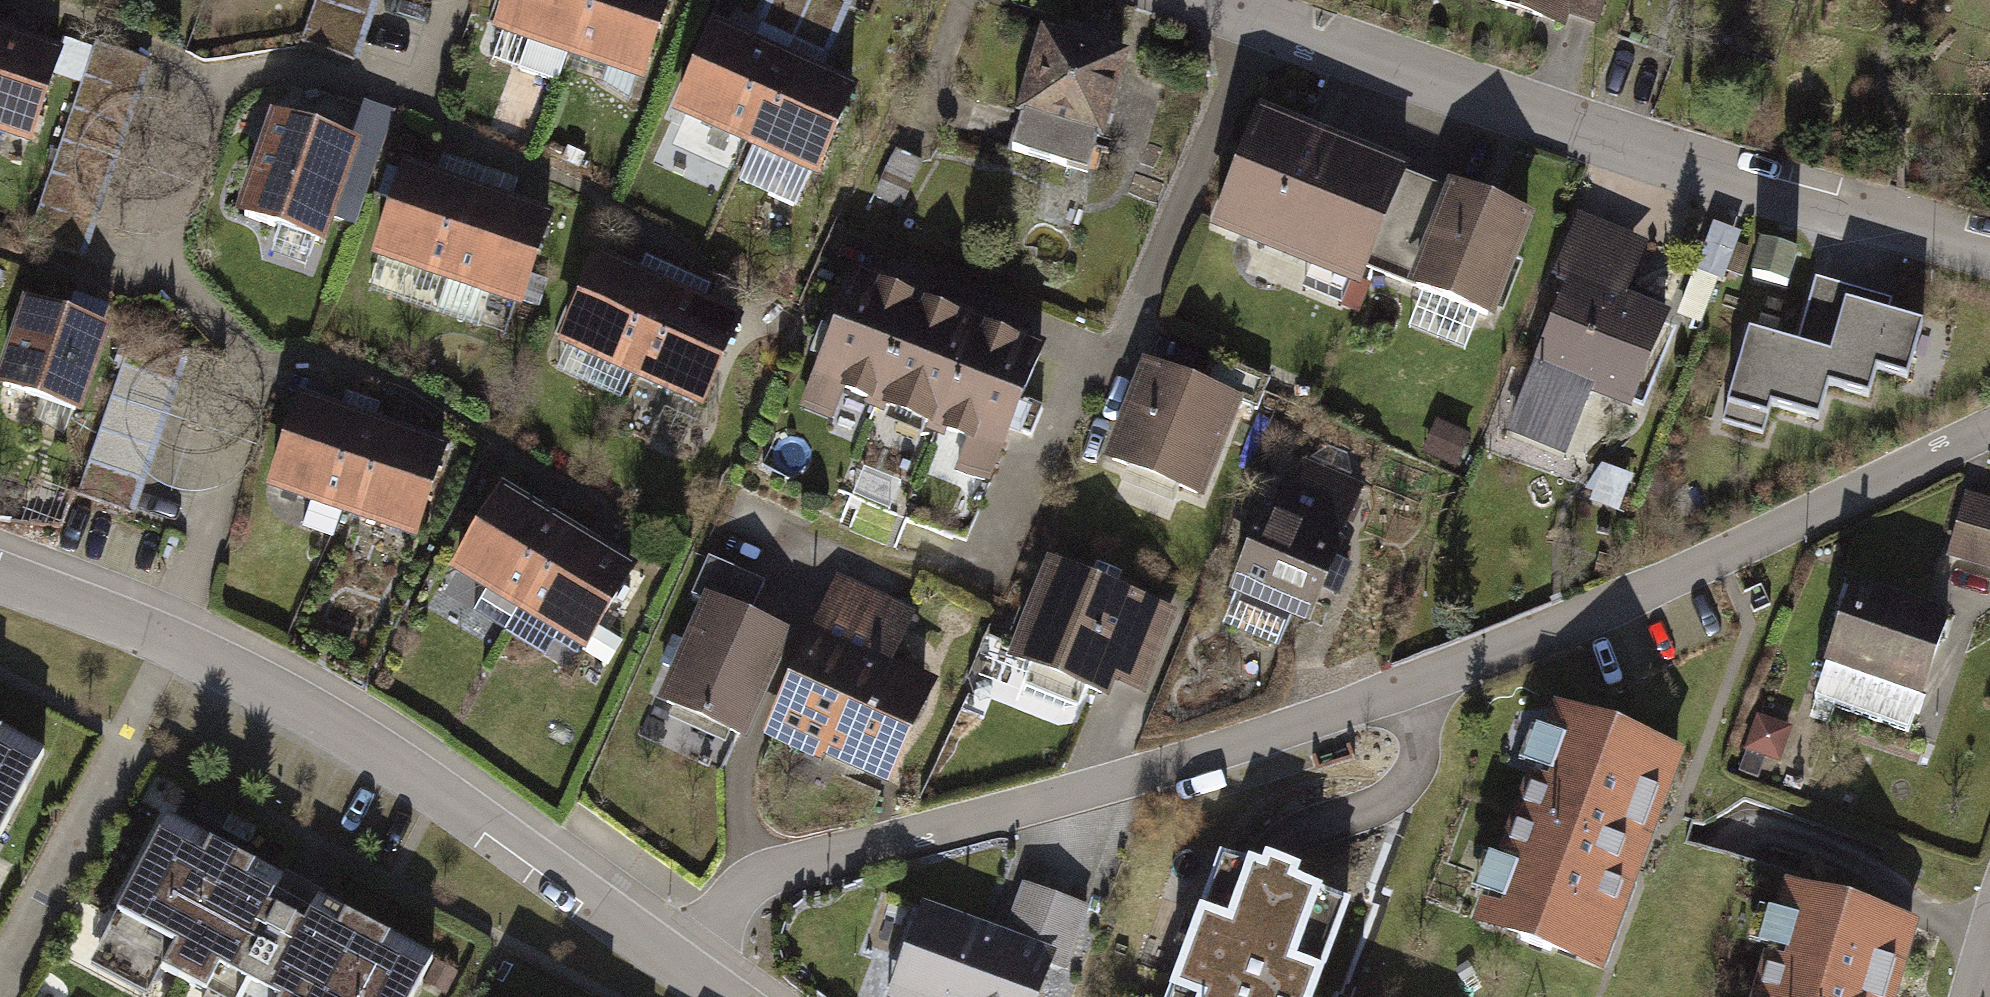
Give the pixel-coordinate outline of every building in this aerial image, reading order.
[(301,44),(356,62),(377,0),(315,0),(301,44)] [(498,27),(571,53),(590,0),(508,0),(498,27)] [(571,53),(643,79),(671,0),(590,0),(571,53)] [(764,24),(823,50),(845,2),(841,0),(775,0),(764,24)] [(1559,25),(1565,9),(1597,19),(1603,0),(1483,0),(1559,25)] [(711,31),(676,107),(746,139),(781,62),(711,31)] [(1120,56),(1045,33),(1010,145),(1066,162),(1077,128),(1096,133),(1120,56)] [(95,43),(32,230),(88,248),(151,62),(95,43)] [(30,144),(59,64),(0,44),(0,134),(30,144)] [(781,62),(746,139),(816,171),(851,94),(781,62)] [(277,118),(244,217),(318,242),(351,143),(277,118)] [(1257,118),(1216,226),(1360,280),(1365,267),(1401,172),(1257,118)] [(401,167),(373,246),(446,272),(474,193),(401,167)] [(1401,172),(1365,267),(1485,314),(1526,211),(1463,187),(1460,195),(1401,172)] [(474,193),(446,272),(518,298),(547,218),(474,193)] [(1569,282),(1511,426),(1565,447),(1591,384),(1630,400),(1662,320),(1610,299),(1632,244),(1578,222),(1556,277),(1569,282)] [(1767,240),(1758,273),(1790,281),(1799,248),(1767,240)] [(596,262),(562,338),(632,369),(667,293),(596,262)] [(919,297),(859,274),(819,375),(878,399),(919,297)] [(1799,338),(1748,322),(1718,418),(1768,434),(1777,407),(1827,422),(1838,385),(1862,392),(1874,355),(1912,367),(1929,311),(1818,277),(1799,338)] [(667,293),(632,369),(702,401),(737,323),(667,293)] [(980,322),(919,297),(878,399),(939,423),(980,322)] [(30,309),(5,385),(77,408),(102,332),(30,309)] [(1039,346),(980,322),(939,423),(972,436),(960,465),(986,476),(1039,346)] [(135,336),(80,496),(132,514),(188,354),(135,336)] [(1230,402),(1151,371),(1116,460),(1195,491),(1230,402)] [(300,399),(272,478),(345,504),(373,425),(300,399)] [(373,425),(345,504),(417,530),(445,450),(373,425)] [(1300,487),(1285,480),(1239,587),(1309,616),(1322,585),(1336,591),(1346,566),(1330,560),(1359,492),(1307,471),(1300,487)] [(1945,553),(1989,567),(1989,496),(1965,488),(1945,553)] [(501,493),(457,564),(523,605),(567,533),(501,493)] [(567,533),(523,605),(587,645),(633,573),(567,533)] [(766,578),(706,551),(687,593),(703,600),(708,588),(752,608),(766,578)] [(1139,598),(1052,565),(1016,658),(1101,691),(1108,675),(1138,686),(1166,616),(1137,604),(1139,598)] [(915,618),(835,584),(764,755),(885,805),(933,689),(893,672),(915,618)] [(1854,587),(1816,695),(1907,727),(1945,618),(1854,587)] [(708,588),(703,600),(657,701),(752,744),(803,631),(752,608),(708,588)] [(1676,758),(1557,715),(1482,918),(1601,962),(1676,758)] [(0,730),(0,823),(38,749),(0,730)] [(171,831),(113,944),(217,996),(424,996),(439,967),(171,831)] [(1144,996),(1306,996),(1347,889),(1205,836),(1144,996)] [(915,911),(885,996),(1040,996),(1048,975),(1067,981),(1090,916),(999,885),(982,934),(915,911)] [(1787,899),(1760,996),(1888,996),(1906,932),(1787,899)]
